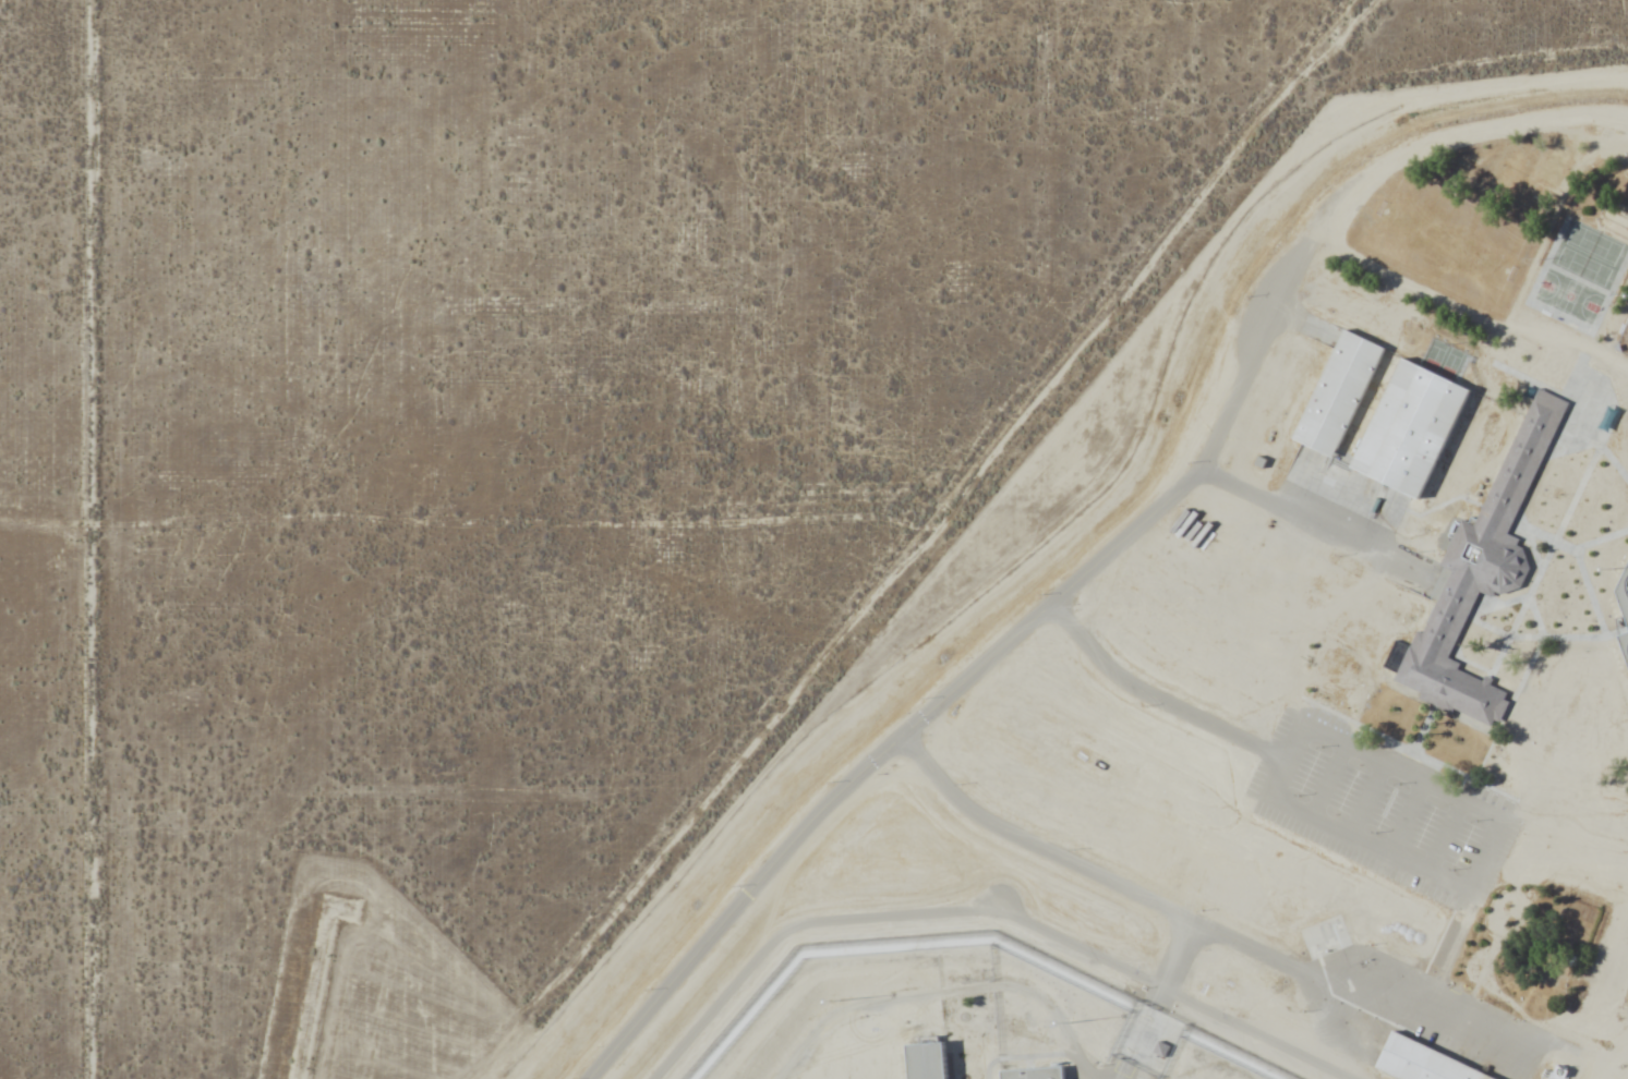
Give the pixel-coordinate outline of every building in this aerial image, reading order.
[(1341,328),(1337,338),(1289,439),(1330,459),(1383,348),(1341,328)] [(1401,357),(1349,468),(1416,500),(1469,390),(1401,357)] [(1391,678),(1414,629),(1420,631),(1435,599),(1427,595),(1442,566),(1437,563),(1459,518),(1467,522),(1469,516),(1474,518),(1536,387),(1568,402),(1507,532),(1519,537),(1515,545),(1520,547),(1527,567),(1518,587),(1498,594),(1493,591),(1490,596),(1478,590),(1446,657),(1458,664),(1456,669),(1480,680),(1483,675),(1491,678),(1488,684),(1505,692),(1502,698),(1508,701),(1495,728),(1451,707),(1449,713),(1416,698),(1420,691),(1391,678)] [(1619,561),(1627,600),(1627,559),(1619,561)] [(1616,592),(1627,567),(1627,626),(1616,592)] [(1618,637),(1627,633),(1627,664),(1618,637)] [(1389,1029),(1496,1078),(1399,1078),(1372,1066),(1389,1029)] [(1167,1044),(1161,1056),(1151,1052),(1157,1040),(1167,1044)] [(942,1043),(945,1078),(910,1078),(907,1046),(942,1043)] [(1001,1078),(1061,1078),(1060,1065),(1000,1070),(1001,1078)]
